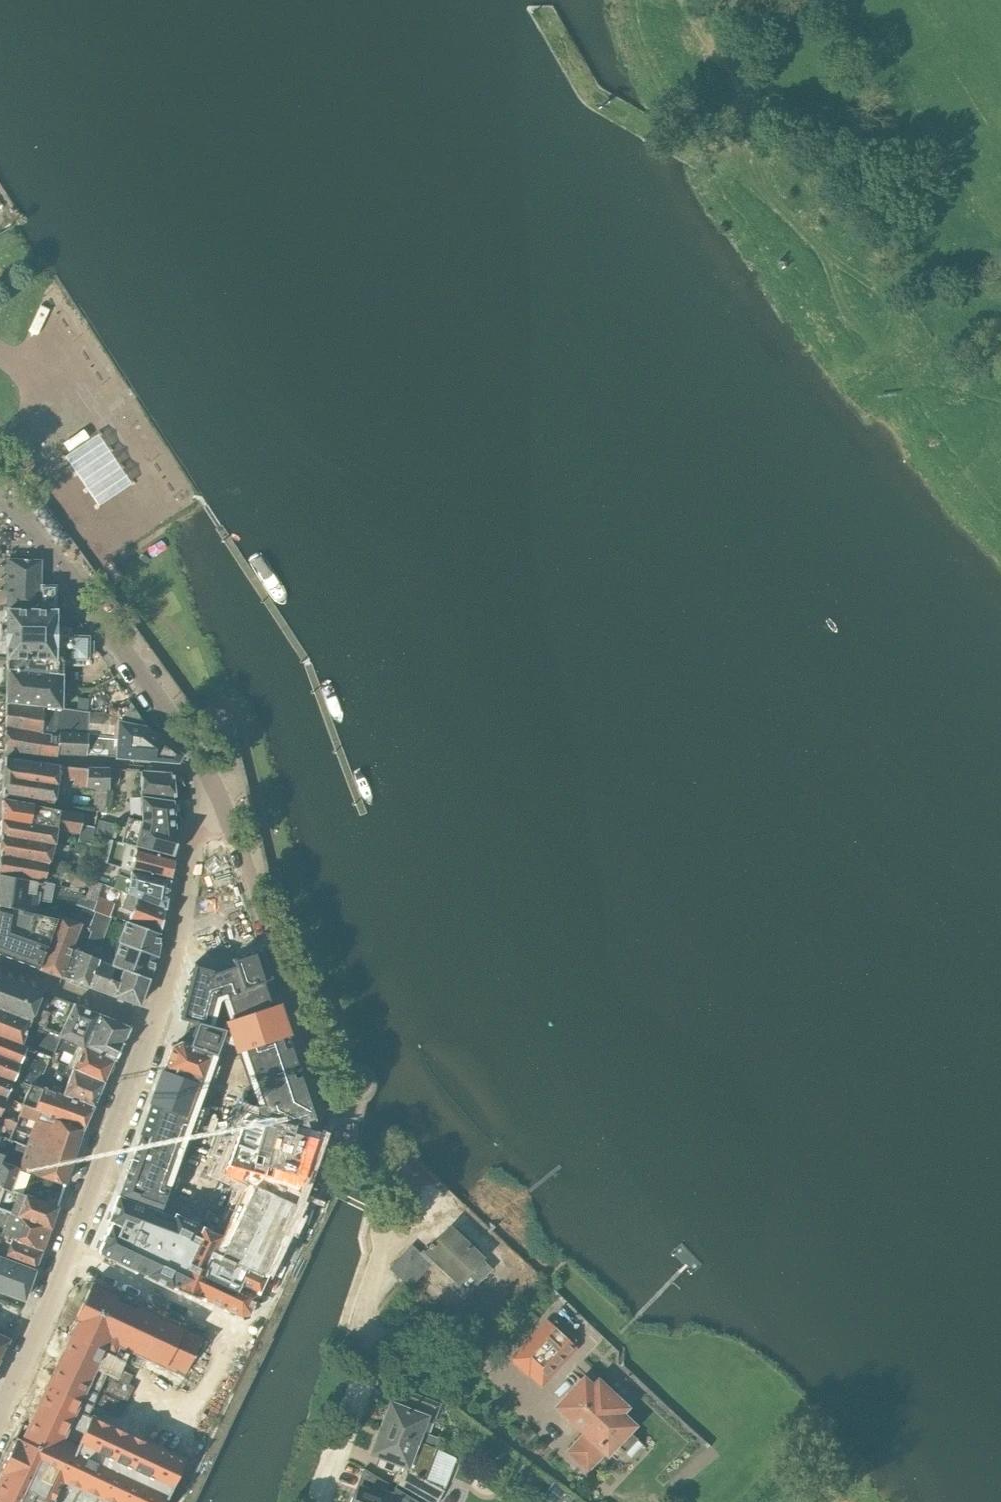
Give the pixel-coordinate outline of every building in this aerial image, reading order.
[(40,609),(41,585),(41,560),(8,559),(7,610),(40,609)] [(56,585),(41,585),(40,609),(7,610),(7,657),(55,658),(55,662),(63,662),(62,664),(81,664),(81,659),(88,659),(89,636),(70,636),(70,628),(55,628),(56,585)] [(6,703),(62,709),(62,664),(63,662),(55,662),(55,658),(7,657),(6,703)] [(89,734),(89,733),(92,712),(62,709),(6,703),(5,729),(60,737),(60,733),(89,734)] [(120,722),(119,735),(117,756),(177,761),(181,755),(148,729),(131,703),(120,722)] [(58,757),(58,752),(60,737),(5,729),(5,750),(58,757)] [(58,752),(86,754),(89,734),(60,733),(60,737),(58,752)] [(117,756),(119,735),(89,733),(89,734),(86,754),(117,756)] [(88,786),(87,767),(5,758),(2,795),(53,803),(58,775),(74,779),(70,785),(88,786)] [(109,768),(87,767),(88,786),(108,788),(109,768)] [(171,772),(141,771),(140,793),(141,793),(174,799),(171,772)] [(122,842),(138,846),(174,856),(177,839),(174,799),(141,793),(142,820),(129,817),(122,842)] [(83,814),(2,800),(2,816),(2,818),(58,828),(80,832),(81,833),(92,835),(93,835),(94,826),(81,824),(83,814)] [(1,834),(1,836),(54,844),(55,842),(58,828),(2,818),(1,834)] [(80,832),(78,842),(91,844),(93,835),(92,835),(81,833),(80,832)] [(0,846),(0,855),(50,863),(52,855),(69,859),(72,846),(55,841),(54,844),(1,836),(0,846)] [(97,860),(105,863),(111,841),(103,838),(97,860)] [(132,870),(138,872),(142,873),(170,881),(174,856),(138,846),(132,870)] [(54,884),(60,885),(64,866),(50,863),(0,855),(0,873),(54,884)] [(119,874),(113,888),(127,893),(129,894),(130,894),(165,909),(165,907),(170,881),(142,873),(138,872),(132,870),(121,867),(119,874)] [(35,913),(39,899),(48,901),(50,902),(52,896),(53,886),(54,884),(0,873),(0,904),(35,913)] [(53,886),(52,896),(94,910),(97,900),(60,886),(60,885),(54,884),(53,886)] [(126,895),(122,907),(132,911),(128,921),(126,920),(125,921),(128,922),(161,933),(165,909),(130,894),(129,894),(127,893),(126,895)] [(94,910),(109,915),(114,903),(98,897),(97,900),(94,910)] [(39,968),(57,918),(35,913),(0,904),(0,953),(39,968)] [(94,910),(91,921),(107,927),(111,916),(109,915),(94,910)] [(57,918),(39,968),(72,980),(82,953),(72,948),(79,928),(81,923),(58,915),(57,918)] [(91,931),(90,934),(103,938),(107,927),(91,921),(88,930),(91,931)] [(125,921),(118,941),(120,942),(119,943),(157,957),(157,955),(161,933),(128,922),(125,921)] [(103,938),(90,934),(86,944),(100,948),(103,938)] [(119,943),(114,958),(131,965),(129,971),(149,978),(157,957),(119,943)] [(172,1044),(118,1194),(161,1210),(225,1029),(231,1028),(259,1112),(319,1129),(278,1003),(279,1003),(271,978),(272,977),(262,947),(232,958),(234,963),(215,969),(215,967),(194,962),(180,1017),(193,1021),(186,1042),(181,1040),(172,1044)] [(82,953),(72,980),(89,986),(99,960),(100,959),(83,951),(82,953)] [(114,958),(111,964),(124,969),(120,981),(115,995),(140,1004),(149,978),(129,971),(131,965),(114,958)] [(99,960),(89,986),(115,995),(120,981),(111,978),(114,967),(99,960)] [(44,1025),(49,1011),(36,1007),(42,991),(0,975),(0,1008),(44,1025)] [(73,1004),(59,1035),(60,1036),(61,1036),(77,1043),(85,1047),(95,1025),(100,1014),(99,1013),(74,1003),(73,1004)] [(50,1056),(51,1056),(52,1056),(57,1046),(61,1036),(60,1036),(59,1035),(43,1028),(44,1025),(0,1008),(0,1036),(50,1056)] [(95,1025),(85,1047),(88,1048),(113,1059),(116,1060),(131,1027),(100,1014),(95,1025)] [(13,1080),(29,1087),(29,1088),(31,1082),(36,1084),(39,1085),(42,1077),(51,1056),(50,1056),(0,1036),(0,1075),(13,1080)] [(61,1036),(57,1046),(74,1055),(68,1066),(103,1082),(113,1059),(88,1048),(85,1047),(77,1043),(61,1036)] [(42,1077),(39,1085),(48,1089),(93,1106),(103,1082),(68,1066),(60,1062),(52,1081),(42,1077)] [(7,1097),(7,1095),(12,1083),(13,1080),(0,1075),(0,1095),(7,1097)] [(29,1088),(25,1100),(28,1105),(84,1127),(93,1106),(48,1089),(39,1085),(36,1084),(31,1082),(29,1088)] [(20,1114),(35,1119),(29,1136),(31,1137),(31,1138),(48,1144),(47,1146),(75,1155),(82,1131),(83,1130),(84,1127),(28,1105),(24,1104),(23,1103),(20,1114)] [(222,1239),(216,1252),(261,1274),(262,1273),(265,1275),(271,1264),(268,1263),(283,1230),(285,1231),(287,1229),(290,1222),(290,1219),(289,1218),(296,1203),(294,1202),(321,1131),(320,1130),(259,1113),(246,1110),(223,1172),(247,1183),(221,1238),(222,1238),(222,1239)] [(13,1130),(14,1129),(16,1123),(0,1117),(0,1125),(13,1130)] [(3,1153),(0,1160),(20,1167),(29,1170),(66,1183),(75,1155),(47,1146),(48,1144),(31,1138),(31,1137),(29,1136),(26,1145),(16,1142),(12,1156),(3,1153)] [(2,1186),(24,1194),(30,1196),(35,1184),(26,1181),(29,1170),(20,1167),(0,1160),(3,1153),(0,1152),(0,1185),(2,1186)] [(0,1192),(0,1211),(16,1216),(23,1197),(24,1194),(2,1186),(1,1190),(0,1192)] [(23,1197),(16,1216),(19,1217),(50,1228),(58,1206),(30,1196),(24,1194),(23,1197)] [(110,1223),(96,1252),(145,1275),(145,1276),(173,1289),(203,1301),(204,1299),(240,1316),(249,1313),(266,1276),(261,1274),(261,1275),(215,1253),(216,1252),(222,1239),(202,1229),(203,1228),(175,1215),(174,1217),(160,1211),(118,1195),(108,1222),(110,1223)] [(35,1269),(50,1228),(19,1217),(16,1216),(0,1211),(0,1257),(35,1269)] [(481,1259),(464,1242),(449,1228),(433,1245),(432,1243),(429,1246),(430,1248),(422,1256),(411,1246),(391,1267),(410,1285),(435,1259),(456,1279),(450,1285),(464,1298),(491,1268),(481,1259)] [(25,1299),(35,1269),(0,1257),(0,1290),(25,1299)] [(0,1477),(0,1501),(52,1501),(63,1478),(115,1501),(165,1501),(185,1459),(88,1414),(116,1355),(181,1385),(204,1334),(167,1316),(170,1311),(159,1306),(157,1311),(93,1281),(90,1287),(75,1319),(78,1320),(23,1439),(17,1437),(0,1473),(2,1473),(0,1477)] [(551,1307),(532,1328),(556,1350),(576,1329),(563,1317),(562,1318),(551,1307)] [(10,1338),(0,1334),(0,1359),(10,1338)] [(584,1381),(573,1392),(560,1407),(588,1434),(571,1452),(587,1466),(604,1448),(607,1451),(614,1443),(624,1453),(638,1438),(627,1428),(631,1424),(618,1412),(624,1406),(598,1382),(593,1388),(584,1381)] [(382,1428),(432,1447),(436,1436),(420,1430),(425,1417),(433,1420),(440,1403),(398,1387),(382,1428)] [(114,1421),(121,1406),(101,1397),(94,1412),(114,1421)] [(432,1447),(382,1428),(373,1452),(381,1455),(376,1466),(396,1474),(393,1481),(432,1501),(437,1501),(444,1489),(426,1479),(437,1449),(432,1447)] [(482,1468),(477,1475),(487,1482),(490,1484),(496,1476),(482,1468)] [(389,1482),(366,1469),(354,1501),(409,1501),(408,1501),(394,1496),(394,1494),(385,1490),(389,1482)] [(551,1501),(579,1501),(580,1501),(553,1481),(542,1495),(551,1501)]
